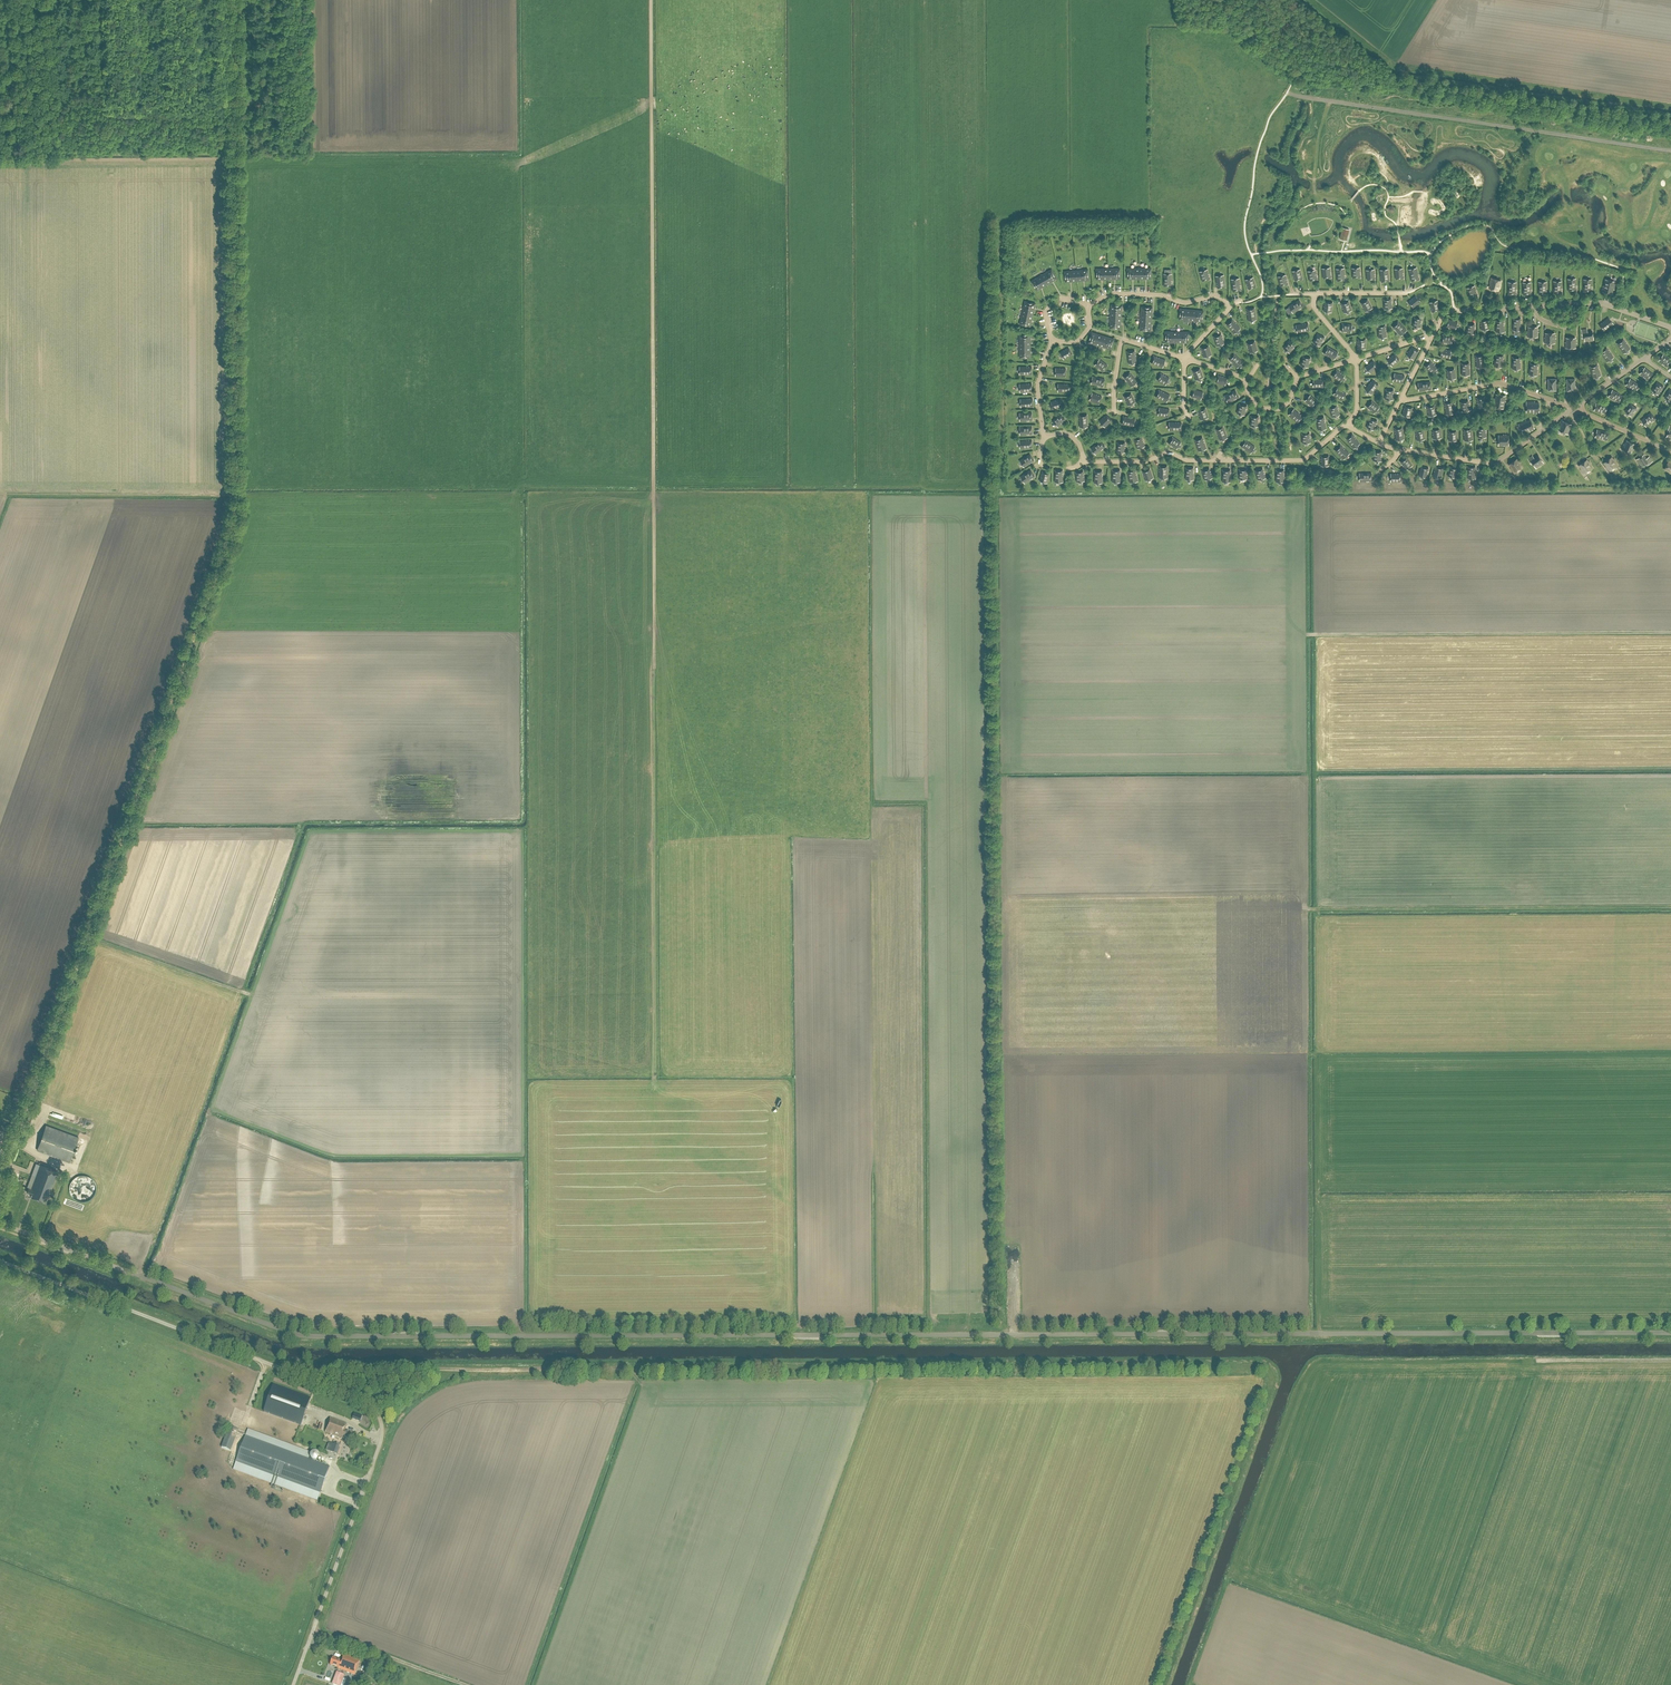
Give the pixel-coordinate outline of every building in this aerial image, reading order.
[(1341,233),(1340,238),(1347,240),(1349,229),(1346,228),(1345,234),(1341,233)] [(1323,278),(1331,277),(1331,274),(1330,274),(1330,272),(1331,272),(1330,267),(1323,268),(1323,271),(1323,278)] [(1353,278),(1361,277),(1361,274),(1360,274),(1360,272),(1360,267),(1352,268),(1353,278)] [(1409,269),(1412,281),(1420,279),(1419,276),(1418,276),(1418,274),(1417,267),(1409,269)] [(1109,268),(1097,268),(1097,279),(1109,279),(1109,268)] [(1120,268),(1109,268),(1109,279),(1120,279),(1120,268)] [(1140,268),(1128,268),(1128,279),(1140,279),(1140,268)] [(1152,268),(1140,268),(1140,279),(1152,279),(1152,268)] [(1337,281),(1346,280),(1345,277),(1344,277),(1344,275),(1345,275),(1344,268),(1336,269),(1337,281)] [(1396,279),(1404,278),(1403,275),(1402,273),(1403,273),(1403,268),(1395,269),(1396,272),(1395,272),(1396,279)] [(1052,269),(1042,275),(1047,284),(1057,278),(1052,269)] [(1089,269),(1077,270),(1078,280),(1089,280),(1089,269)] [(1210,274),(1208,269),(1200,271),(1203,281),(1211,279),(1210,276),(1209,276),(1209,274),(1210,274)] [(1295,281),(1303,278),(1300,269),(1293,271),(1294,276),(1295,277),(1294,278),(1295,281)] [(1366,270),(1367,280),(1375,279),(1375,276),(1374,276),(1374,274),(1375,274),(1374,269),(1366,270)] [(1381,282),(1390,281),(1388,269),(1380,270),(1381,277),(1382,277),(1382,278),(1381,279),(1381,282)] [(1077,270),(1065,271),(1066,281),(1078,280),(1077,270)] [(1310,281),(1318,279),(1317,276),(1316,276),(1316,274),(1317,274),(1316,270),(1308,271),(1310,281)] [(1171,281),(1173,281),(1173,274),(1163,274),(1164,286),(1173,286),(1173,283),(1171,283),(1171,281)] [(1042,275),(1032,281),(1037,290),(1047,284),(1042,275)] [(1226,287),(1224,275),(1215,276),(1216,283),(1218,283),(1218,285),(1217,285),(1217,288),(1226,287)] [(1278,277),(1280,286),(1288,284),(1287,281),(1286,279),(1287,279),(1286,275),(1278,277)] [(1248,284),(1248,286),(1249,289),(1257,287),(1254,277),(1246,280),(1247,284),(1248,284)] [(1488,288),(1491,289),(1496,291),(1496,290),(1499,291),(1500,288),(1501,288),(1502,285),(1501,285),(1502,281),(1499,280),(1500,279),(1494,278),(1491,277),(1489,283),(1488,288)] [(1240,286),(1241,286),(1240,278),(1231,280),(1233,292),(1242,291),(1241,288),(1240,288),(1240,286)] [(1568,291),(1576,291),(1576,288),(1576,286),(1576,279),(1568,279),(1568,291)] [(1591,286),(1592,286),(1592,279),(1584,279),(1584,291),(1592,291),(1592,288),(1591,288),(1591,286)] [(1614,286),(1615,284),(1615,281),(1614,281),(1605,279),(1604,284),(1603,284),(1602,291),(1612,293),(1613,286),(1614,286)] [(1554,293),(1562,293),(1562,290),(1561,290),(1561,288),(1562,288),(1562,281),(1554,281),(1554,293)] [(1516,291),(1516,289),(1517,282),(1508,282),(1508,294),(1516,294),(1516,291)] [(1531,291),(1531,289),(1531,282),(1523,283),(1523,294),(1531,294),(1531,291)] [(1539,282),(1539,294),(1547,294),(1547,291),(1546,291),(1546,289),(1547,289),(1547,282),(1539,282)] [(1467,288),(1470,298),(1478,295),(1475,285),(1467,288)] [(1410,300),(1408,302),(1413,308),(1418,304),(1418,303),(1420,301),(1415,295),(1412,298),(1412,299),(1411,300),(1410,300)] [(1391,298),(1383,299),(1384,308),(1392,308),(1392,303),(1391,303),(1391,301),(1392,301),(1391,298)] [(1365,311),(1373,307),(1368,299),(1361,303),(1362,305),(1363,305),(1364,307),(1363,307),(1365,311)] [(1428,302),(1431,313),(1442,311),(1439,299),(1428,302)] [(1303,306),(1299,300),(1289,306),(1293,313),(1299,309),(1299,308),(1300,307),(1301,308),(1303,306)] [(1026,301),(1023,312),(1034,314),(1036,303),(1026,301)] [(1333,302),(1325,301),(1324,304),(1325,304),(1325,306),(1324,306),(1324,311),(1332,312),(1333,302)] [(1349,301),(1341,303),(1342,306),(1343,306),(1343,308),(1344,312),(1352,310),(1349,301)] [(1112,304),(1111,316),(1122,317),(1122,305),(1112,304)] [(1142,306),(1142,318),(1152,319),(1153,307),(1142,306)] [(1180,319),(1191,320),(1192,310),(1181,308),(1180,319)] [(1257,320),(1255,308),(1246,309),(1247,312),(1248,312),(1248,314),(1247,314),(1248,321),(1257,320)] [(1191,320),(1203,321),(1204,311),(1192,310),(1191,320)] [(1023,312),(1021,323),(1031,326),(1034,314),(1023,312)] [(1063,327),(1074,326),(1073,315),(1062,316),(1063,327)] [(1111,316),(1111,328),(1121,328),(1122,317),(1111,316)] [(1412,326),(1421,327),(1421,323),(1421,321),(1422,321),(1422,318),(1414,316),(1412,326)] [(1512,329),(1520,330),(1521,323),(1520,323),(1521,321),(1522,321),(1522,318),(1514,317),(1512,329)] [(1142,318),(1141,330),(1152,330),(1152,319),(1142,318)] [(1614,324),(1609,318),(1604,322),(1603,323),(1602,323),(1600,324),(1605,331),(1614,324)] [(1226,325),(1234,335),(1241,329),(1236,323),(1236,324),(1234,323),(1235,322),(1233,319),(1226,325)] [(1446,327),(1455,330),(1458,322),(1448,319),(1446,327)] [(1480,320),(1481,330),(1490,329),(1488,319),(1480,320)] [(1503,323),(1504,323),(1504,320),(1496,320),(1496,331),(1504,332),(1504,325),(1503,325),(1503,323)] [(1396,330),(1401,335),(1407,330),(1398,321),(1393,327),(1395,329),(1395,328),(1397,330),(1396,330)] [(1309,330),(1308,322),(1305,323),(1305,324),(1303,324),(1303,323),(1296,325),(1298,333),(1309,330)] [(1352,324),(1342,323),(1341,331),(1345,331),(1346,331),(1346,332),(1351,332),(1352,324)] [(1466,324),(1467,334),(1475,334),(1475,324),(1466,324)] [(1377,326),(1379,337),(1387,337),(1386,330),(1385,330),(1385,328),(1386,328),(1385,325),(1377,326)] [(1527,331),(1527,337),(1538,337),(1538,332),(1539,332),(1539,329),(1538,329),(1538,326),(1527,326),(1528,331),(1527,331)] [(1587,332),(1587,329),(1581,329),(1582,335),(1584,335),(1585,340),(1593,339),(1592,331),(1587,332)] [(1178,342),(1178,332),(1166,331),(1166,342),(1178,342)] [(1103,335),(1092,332),(1089,342),(1100,345),(1103,335)] [(1189,332),(1178,332),(1178,342),(1189,342),(1189,332)] [(1217,335),(1213,337),(1216,345),(1225,342),(1222,333),(1221,334),(1221,333),(1217,334),(1217,335)] [(1325,337),(1318,333),(1313,342),(1320,346),(1323,342),(1322,341),(1323,340),(1325,337)] [(1440,343),(1452,345),(1454,335),(1442,333),(1440,343)] [(1554,335),(1554,333),(1546,333),(1546,337),(1545,337),(1545,343),(1554,343),(1554,338),(1555,338),(1555,335),(1554,335)] [(1020,334),(1021,345),(1031,345),(1031,334),(1020,334)] [(1114,339),(1103,335),(1100,345),(1111,349),(1114,339)] [(1357,348),(1365,348),(1366,339),(1358,338),(1358,341),(1358,343),(1357,348)] [(1576,343),(1576,340),(1575,340),(1575,338),(1567,338),(1567,342),(1565,342),(1566,347),(1567,347),(1575,347),(1575,343),(1576,343)] [(1624,353),(1631,349),(1627,343),(1626,344),(1625,342),(1626,342),(1624,339),(1617,344),(1624,353)] [(1258,350),(1255,340),(1247,343),(1248,346),(1249,346),(1249,348),(1250,352),(1258,350)] [(1296,345),(1289,340),(1283,348),(1290,353),(1293,349),(1292,348),(1293,347),(1294,347),(1296,345)] [(1021,345),(1021,357),(1031,357),(1031,345),(1021,345)] [(1211,355),(1209,345),(1201,347),(1202,350),(1203,350),(1203,352),(1202,352),(1203,357),(1211,355)] [(1338,352),(1328,346),(1324,353),(1326,355),(1327,354),(1328,355),(1334,359),(1338,352)] [(1419,351),(1412,346),(1410,349),(1411,349),(1410,351),(1409,351),(1407,355),(1414,359),(1419,351)] [(1440,347),(1439,358),(1450,360),(1452,349),(1440,347)] [(1064,351),(1060,353),(1064,360),(1073,355),(1068,348),(1066,350),(1064,351)] [(1608,351),(1608,350),(1607,348),(1600,352),(1606,362),(1613,357),(1609,352),(1608,351)] [(1126,351),(1127,363),(1136,362),(1135,355),(1134,355),(1134,353),(1135,353),(1135,350),(1126,351)] [(1232,362),(1231,363),(1236,368),(1243,362),(1234,353),(1228,359),(1230,361),(1231,360),(1232,362)] [(1400,360),(1395,354),(1392,355),(1393,356),(1391,357),(1387,360),(1392,366),(1400,360)] [(1476,360),(1477,367),(1485,366),(1483,354),(1475,356),(1476,359),(1477,359),(1477,360),(1476,360)] [(1494,366),(1502,367),(1503,360),(1502,360),(1503,358),(1504,358),(1504,355),(1496,354),(1494,366)] [(1659,361),(1663,364),(1663,363),(1664,364),(1664,365),(1667,367),(1670,360),(1663,354),(1659,361)] [(1151,364),(1163,368),(1166,360),(1159,357),(1159,358),(1157,358),(1157,357),(1154,355),(1151,364)] [(1303,355),(1300,365),(1308,367),(1309,362),(1309,360),(1310,360),(1311,358),(1303,355)] [(1513,369),(1521,369),(1521,362),(1520,362),(1520,360),(1521,360),(1521,357),(1513,357),(1513,369)] [(1099,368),(1101,369),(1100,370),(1103,372),(1108,365),(1100,359),(1095,366),(1099,369),(1099,368)] [(1371,373),(1378,367),(1373,360),(1370,362),(1371,363),(1370,364),(1369,364),(1365,367),(1371,373)] [(1433,363),(1431,361),(1425,366),(1432,373),(1437,368),(1434,364),(1434,365),(1432,363),(1433,363)] [(1461,363),(1462,375),(1470,374),(1470,367),(1469,367),(1469,366),(1470,366),(1469,362),(1461,363)] [(1537,375),(1538,369),(1537,368),(1537,367),(1538,367),(1539,364),(1531,363),(1529,374),(1537,375)] [(1599,369),(1598,369),(1597,367),(1598,367),(1597,364),(1589,367),(1593,378),(1601,375),(1599,369)] [(1029,368),(1027,368),(1027,367),(1020,367),(1020,376),(1032,376),(1032,366),(1029,366),(1029,368)] [(1194,375),(1195,380),(1204,377),(1201,368),(1193,370),(1194,373),(1195,375),(1194,375)] [(1447,374),(1448,379),(1456,378),(1454,368),(1446,369),(1447,373),(1448,372),(1448,374),(1447,374)] [(1645,368),(1640,374),(1644,377),(1646,378),(1645,378),(1648,380),(1653,374),(1645,368)] [(1056,377),(1066,377),(1066,369),(1063,369),(1063,370),(1061,370),(1061,369),(1056,369),(1056,377)] [(1340,382),(1345,375),(1341,372),(1341,373),(1339,372),(1340,371),(1337,369),(1332,376),(1340,382)] [(1127,381),(1126,382),(1131,388),(1138,382),(1130,372),(1123,378),(1125,380),(1126,380),(1127,381)] [(1165,376),(1164,375),(1161,373),(1157,380),(1166,385),(1170,378),(1166,375),(1165,376)] [(1393,381),(1403,383),(1404,375),(1401,374),(1401,375),(1399,375),(1400,374),(1395,373),(1393,381)] [(1221,376),(1218,375),(1215,383),(1225,386),(1227,378),(1223,376),(1222,377),(1221,376)] [(1105,379),(1093,376),(1091,385),(1098,387),(1098,385),(1100,386),(1100,387),(1103,388),(1105,379)] [(1319,379),(1314,378),(1314,387),(1323,387),(1324,379),(1320,379),(1319,379)] [(1575,391),(1575,379),(1567,379),(1567,391),(1575,391)] [(1631,379),(1626,385),(1632,389),(1633,389),(1634,390),(1636,392),(1641,385),(1631,379)] [(1365,389),(1371,394),(1379,385),(1373,380),(1371,382),(1370,384),(1369,383),(1365,389)] [(1430,381),(1418,382),(1419,390),(1426,390),(1426,389),(1428,389),(1428,390),(1431,389),(1430,381)] [(1652,390),(1658,395),(1661,391),(1662,389),(1662,390),(1664,387),(1657,382),(1652,390)] [(1019,384),(1020,393),(1032,392),(1032,383),(1029,383),(1029,385),(1027,385),(1027,383),(1019,384)] [(1067,385),(1065,385),(1065,384),(1058,384),(1058,393),(1070,393),(1070,384),(1067,384),(1067,385)] [(1201,399),(1203,391),(1194,388),(1191,396),(1194,397),(1195,396),(1196,397),(1196,398),(1201,399)] [(1333,394),(1341,400),(1346,393),(1344,392),(1343,392),(1342,391),(1342,390),(1338,388),(1333,394)] [(1156,398),(1167,403),(1171,395),(1164,392),(1164,393),(1162,392),(1162,391),(1160,389),(1156,398)] [(1235,389),(1224,395),(1228,403),(1234,400),(1234,399),(1236,398),(1236,399),(1239,398),(1235,389)] [(1385,399),(1393,399),(1393,395),(1393,394),(1393,393),(1394,393),(1394,390),(1386,389),(1385,399)] [(1613,390),(1609,397),(1615,400),(1617,400),(1617,401),(1619,403),(1623,395),(1613,390)] [(1098,395),(1093,393),(1090,401),(1099,404),(1102,396),(1099,395),(1099,396),(1097,395),(1098,395)] [(1126,402),(1128,406),(1136,403),(1132,394),(1124,397),(1125,400),(1126,400),(1127,401),(1126,402)] [(1505,398),(1506,396),(1497,394),(1496,399),(1495,398),(1493,406),(1503,408),(1505,401),(1506,398),(1505,398)] [(1318,401),(1311,395),(1305,401),(1309,404),(1309,403),(1310,405),(1312,407),(1318,401)] [(1478,400),(1478,402),(1477,402),(1478,407),(1486,406),(1485,397),(1477,397),(1477,401),(1478,400)] [(1027,400),(1027,399),(1020,400),(1021,409),(1034,407),(1032,398),(1029,399),(1029,400),(1027,400)] [(1056,400),(1051,402),(1053,410),(1063,407),(1061,399),(1057,400),(1058,401),(1056,401),(1056,400)] [(1372,400),(1367,406),(1369,408),(1371,409),(1370,410),(1373,413),(1379,407),(1372,400)] [(1468,400),(1460,402),(1463,411),(1471,409),(1470,405),(1469,405),(1468,403),(1469,403),(1468,400)] [(1452,401),(1444,402),(1445,405),(1446,407),(1445,407),(1446,414),(1454,413),(1452,401)] [(1534,401),(1527,401),(1526,411),(1534,411),(1533,412),(1536,412),(1536,411),(1539,412),(1539,402),(1534,402),(1534,401)] [(1245,410),(1245,408),(1246,408),(1247,405),(1239,403),(1236,413),(1244,415),(1246,410),(1245,410)] [(1596,403),(1594,411),(1601,413),(1601,412),(1603,412),(1603,413),(1606,414),(1608,406),(1596,403)] [(1635,410),(1637,408),(1630,403),(1625,411),(1631,415),(1634,412),(1633,411),(1634,410),(1635,410)] [(1329,408),(1332,417),(1340,414),(1339,410),(1338,410),(1337,408),(1338,408),(1337,405),(1329,408)] [(1402,415),(1410,417),(1413,407),(1405,405),(1404,408),(1405,408),(1404,410),(1403,410),(1402,415)] [(1435,405),(1427,406),(1427,409),(1428,409),(1429,411),(1428,411),(1429,416),(1437,414),(1435,405)] [(1165,408),(1160,408),(1159,416),(1169,417),(1170,409),(1167,409),(1165,409),(1165,408)] [(1199,415),(1200,420),(1208,417),(1205,408),(1197,410),(1198,413),(1199,413),(1200,415),(1199,415)] [(1299,413),(1294,409),(1289,415),(1298,423),(1303,416),(1301,414),(1300,415),(1299,414),(1299,413)] [(1027,420),(1029,420),(1029,421),(1032,421),(1032,412),(1020,413),(1020,422),(1027,421),(1027,420)] [(1652,422),(1653,421),(1654,421),(1656,419),(1651,413),(1642,420),(1647,427),(1652,422)] [(1061,416),(1061,417),(1058,414),(1051,421),(1058,427),(1062,424),(1061,423),(1062,421),(1063,422),(1065,420),(1061,416)] [(1080,421),(1079,421),(1079,428),(1088,428),(1088,415),(1079,416),(1079,419),(1080,419),(1080,421)] [(1103,418),(1099,422),(1105,428),(1112,421),(1106,415),(1104,417),(1105,418),(1103,419),(1103,418)] [(1121,424),(1133,428),(1135,419),(1128,417),(1128,418),(1126,418),(1126,416),(1123,416),(1121,424)] [(1259,420),(1259,417),(1250,416),(1250,426),(1259,427),(1259,422),(1258,422),(1258,420),(1259,420)] [(1319,430),(1326,428),(1325,421),(1324,422),(1324,420),(1325,420),(1324,417),(1316,418),(1319,430)] [(1377,420),(1370,418),(1367,427),(1374,430),(1376,425),(1375,425),(1376,423),(1377,420)] [(1532,429),(1534,428),(1530,419),(1526,421),(1526,420),(1519,423),(1523,433),(1530,430),(1532,429)] [(1571,424),(1563,421),(1562,423),(1561,422),(1560,425),(1561,425),(1559,430),(1567,433),(1568,433),(1570,429),(1569,428),(1571,424)] [(1169,431),(1182,432),(1182,422),(1179,422),(1179,424),(1177,424),(1177,422),(1170,422),(1169,431)] [(1019,426),(1020,435),(1027,435),(1027,434),(1029,434),(1029,435),(1032,435),(1032,426),(1019,426)] [(1228,437),(1223,426),(1215,429),(1216,432),(1217,432),(1218,433),(1217,434),(1219,441),(1228,437)] [(1396,440),(1404,439),(1402,427),(1394,428),(1395,431),(1396,431),(1396,433),(1395,433),(1396,440)] [(1478,437),(1486,437),(1486,432),(1485,432),(1485,430),(1486,430),(1486,427),(1478,427),(1478,437)] [(1433,438),(1441,437),(1440,428),(1432,429),(1433,432),(1434,434),(1433,434),(1433,438)] [(1465,440),(1473,440),(1471,428),(1463,429),(1464,432),(1465,433),(1464,434),(1465,440)] [(1416,435),(1417,440),(1425,439),(1423,429),(1415,430),(1416,434),(1417,433),(1417,435),(1416,435)] [(1607,440),(1609,432),(1597,429),(1595,437),(1602,439),(1602,438),(1604,438),(1603,439),(1607,440)] [(1449,440),(1457,440),(1457,430),(1449,430),(1449,434),(1449,435),(1449,440)] [(1310,433),(1302,433),(1302,443),(1311,442),(1310,437),(1309,438),(1309,436),(1310,436),(1310,433)] [(1355,436),(1353,434),(1346,438),(1353,448),(1360,443),(1356,438),(1355,438),(1354,437),(1355,436)] [(1506,435),(1506,434),(1503,434),(1503,435),(1499,435),(1499,444),(1499,445),(1504,445),(1504,444),(1509,444),(1509,435),(1506,435)] [(1138,439),(1134,441),(1137,450),(1146,447),(1144,442),(1143,442),(1142,440),(1143,440),(1142,437),(1137,439),(1138,439)] [(1172,447),(1177,450),(1181,443),(1173,437),(1168,444),(1171,446),(1171,445),(1173,446),(1172,447)] [(1194,440),(1198,452),(1207,449),(1204,442),(1203,442),(1203,440),(1204,440),(1203,437),(1194,440)] [(1032,439),(1028,440),(1029,441),(1027,441),(1027,440),(1019,440),(1020,449),(1032,449),(1032,439)] [(1245,449),(1244,450),(1250,454),(1255,447),(1245,439),(1240,447),(1242,449),(1243,447),(1245,449)] [(1634,446),(1635,444),(1627,440),(1625,444),(1624,444),(1622,449),(1631,453),(1633,448),(1634,449),(1635,446),(1634,446)] [(1100,441),(1091,449),(1097,456),(1102,451),(1101,450),(1103,449),(1104,450),(1106,448),(1100,441)] [(1125,448),(1125,446),(1126,446),(1126,443),(1118,443),(1118,453),(1126,453),(1126,448),(1125,448)] [(1343,447),(1341,445),(1335,450),(1344,459),(1349,453),(1344,448),(1344,449),(1343,447)] [(1373,460),(1381,461),(1382,456),(1381,456),(1381,454),(1382,454),(1382,451),(1374,450),(1373,460)] [(1030,454),(1020,461),(1025,468),(1031,464),(1030,463),(1032,462),(1032,463),(1035,461),(1030,454)] [(1646,458),(1644,454),(1637,459),(1639,463),(1641,462),(1643,465),(1646,463),(1647,464),(1652,461),(1649,457),(1646,458)] [(1543,462),(1538,455),(1534,458),(1533,456),(1528,459),(1531,463),(1533,463),(1536,467),(1543,462)] [(1329,465),(1329,456),(1321,456),(1321,459),(1322,459),(1322,460),(1321,460),(1321,465),(1329,465)] [(1413,465),(1407,457),(1400,461),(1402,464),(1403,464),(1404,465),(1403,465),(1406,469),(1413,465)] [(1613,459),(1611,457),(1604,462),(1607,466),(1606,467),(1609,471),(1617,465),(1614,461),(1615,461),(1614,459),(1613,459)] [(1518,461),(1517,459),(1509,464),(1512,468),(1511,468),(1514,472),(1522,467),(1520,463),(1520,462),(1519,460),(1518,461)] [(1588,462),(1587,460),(1579,465),(1582,469),(1581,469),(1584,473),(1585,473),(1592,468),(1589,464),(1590,463),(1589,461),(1588,462)] [(1160,472),(1159,472),(1159,479),(1168,479),(1168,466),(1159,466),(1159,470),(1160,470),(1160,472)] [(1428,471),(1429,468),(1421,466),(1419,475),(1427,477),(1428,473),(1427,472),(1427,471),(1428,471)] [(1442,474),(1443,468),(1436,466),(1435,469),(1436,469),(1435,471),(1434,471),(1433,475),(1440,477),(1441,474),(1442,474)] [(1457,471),(1458,468),(1450,466),(1448,475),(1456,477),(1457,473),(1456,473),(1456,471),(1457,471)] [(1476,469),(1476,466),(1468,466),(1468,478),(1476,478),(1476,471),(1475,471),(1475,469),(1476,469)] [(1185,468),(1185,480),(1194,480),(1194,473),(1193,473),(1193,471),(1194,471),(1194,468),(1185,468)] [(1201,471),(1204,480),(1212,478),(1211,473),(1210,473),(1210,472),(1210,471),(1209,468),(1201,471)] [(1264,473),(1263,471),(1264,471),(1263,468),(1255,471),(1258,480),(1266,478),(1264,473)] [(1127,471),(1130,484),(1138,482),(1137,474),(1136,475),(1135,473),(1137,473),(1136,469),(1127,471)] [(1154,479),(1151,469),(1143,472),(1144,475),(1145,475),(1145,477),(1144,477),(1146,481),(1154,479)] [(1246,474),(1246,472),(1247,472),(1247,469),(1239,469),(1238,479),(1247,479),(1247,474),(1246,474)] [(1025,484),(1031,480),(1030,479),(1032,478),(1033,479),(1035,477),(1030,470),(1020,476),(1025,484)] [(1222,470),(1222,482),(1231,482),(1231,475),(1230,475),(1230,473),(1231,473),(1231,470),(1222,470)] [(1275,470),(1275,482),(1284,482),(1284,475),(1283,475),(1283,473),(1284,473),(1284,470),(1275,470)] [(1041,476),(1040,481),(1048,483),(1050,473),(1042,471),(1041,474),(1042,474),(1042,476),(1041,476)] [(1054,471),(1054,483),(1063,483),(1063,476),(1062,476),(1062,474),(1063,474),(1064,471),(1054,471)] [(1094,471),(1094,484),(1103,484),(1103,476),(1102,476),(1102,474),(1103,474),(1103,471),(1094,471)] [(1112,471),(1112,483),(1121,483),(1121,476),(1120,476),(1120,474),(1121,474),(1121,471),(1112,471)] [(1084,477),(1083,475),(1084,475),(1084,472),(1076,473),(1077,483),(1085,482),(1085,477),(1084,477)] [(1368,481),(1372,481),(1372,473),(1360,473),(1360,481),(1367,481),(1367,480),(1368,480),(1368,481)] [(1396,473),(1391,473),(1391,481),(1401,481),(1401,473),(1398,473),(1398,474),(1396,474),(1396,473)] [(51,1089),(44,1105),(49,1108),(57,1092),(51,1089)] [(69,1162),(79,1136),(46,1124),(37,1150),(69,1162)] [(47,1202),(58,1171),(40,1165),(32,1187),(28,1186),(26,1192),(30,1193),(29,1196),(47,1202)] [(96,1193),(96,1189),(96,1185),(95,1182),(92,1179),(89,1177),(85,1176),(82,1176),(78,1177),(75,1179),(72,1181),(70,1185),(70,1188),(70,1192),(72,1196),(74,1199),(77,1201),(81,1202),(85,1202),(88,1201),(92,1199),(94,1196),(96,1193)] [(25,1293),(23,1297),(36,1302),(37,1297),(25,1293)] [(273,1386),(263,1413),(300,1427),(310,1401),(273,1386)] [(351,1441),(354,1434),(345,1431),(348,1425),(331,1419),(326,1433),(342,1439),(343,1438),(351,1441)] [(318,1500),(320,1495),(321,1493),(321,1492),(321,1491),(322,1489),(327,1476),(330,1467),(329,1467),(309,1459),(246,1436),(241,1450),(238,1458),(237,1461),(237,1462),(245,1465),(263,1472),(316,1491),(315,1494),(314,1499),(318,1500)] [(227,1452),(226,1454),(231,1456),(235,1443),(226,1440),(223,1451),(227,1452)] [(338,1455),(341,1445),(333,1442),(330,1452),(338,1455)] [(361,1661),(344,1655),(342,1661),(333,1658),(330,1665),(339,1669),(338,1670),(355,1676),(361,1661)] [(336,1672),(331,1684),(334,1684),(341,1684),(343,1679),(345,1675),(336,1672)] [(330,1684),(334,1675),(328,1674),(325,1683),(330,1684)]
